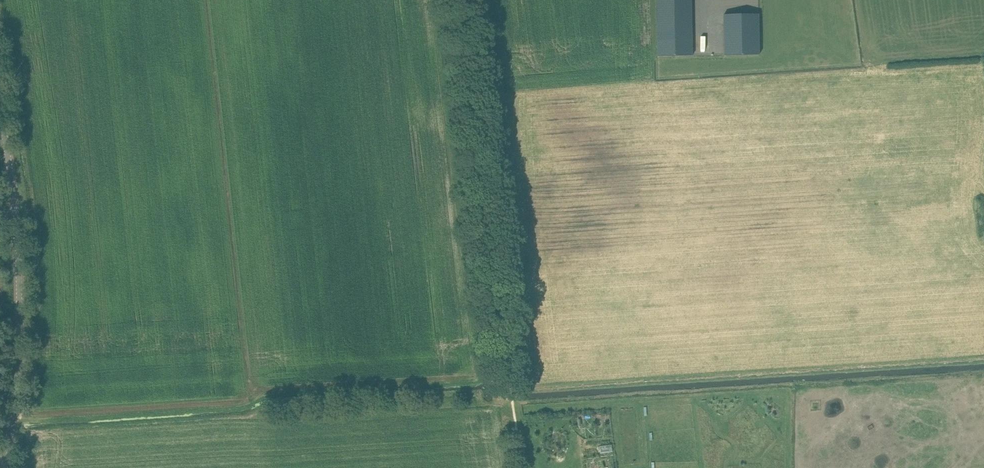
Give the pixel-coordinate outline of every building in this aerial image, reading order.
[(658,56),(692,55),(692,0),(657,0),(658,56)] [(759,14),(724,14),(724,55),(759,55),(759,14)] [(766,72),(777,71),(775,61),(765,62),(766,72)]
